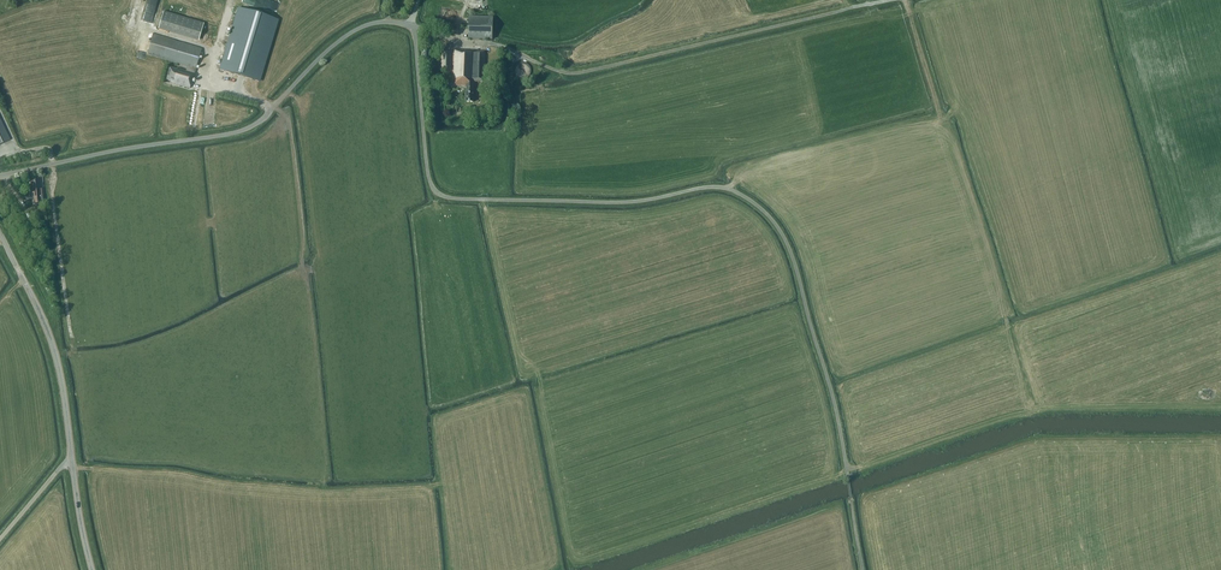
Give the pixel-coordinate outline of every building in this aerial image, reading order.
[(221,61),(220,65),(222,66),(220,70),(259,82),(277,20),(239,8),(223,62),(221,61)] [(158,29),(199,41),(204,23),(164,11),(158,29)] [(468,38),(492,39),(493,17),(469,16),(468,38)] [(172,84),(190,89),(202,49),(153,34),(147,54),(187,66),(186,70),(177,68),(177,69),(169,67),(166,80),(173,82),(172,84)] [(137,50),(136,59),(145,59),(146,50),(137,50)] [(441,50),(441,70),(452,70),(452,51),(441,50)] [(452,83),(452,86),(466,86),(466,102),(473,102),(474,82),(484,82),(485,51),(453,51),(452,83)] [(515,68),(514,71),(515,74),(516,76),(518,78),(520,79),(523,79),(525,79),(528,78),(530,76),(531,74),(531,71),(531,68),(530,66),(528,64),(525,63),(523,63),(520,63),(518,64),(516,66),(515,68)] [(10,140),(0,120),(0,145),(10,140)] [(41,189),(39,178),(30,179),(31,194),(33,193),(35,204),(41,203),(41,200),(43,200),(41,189)]
